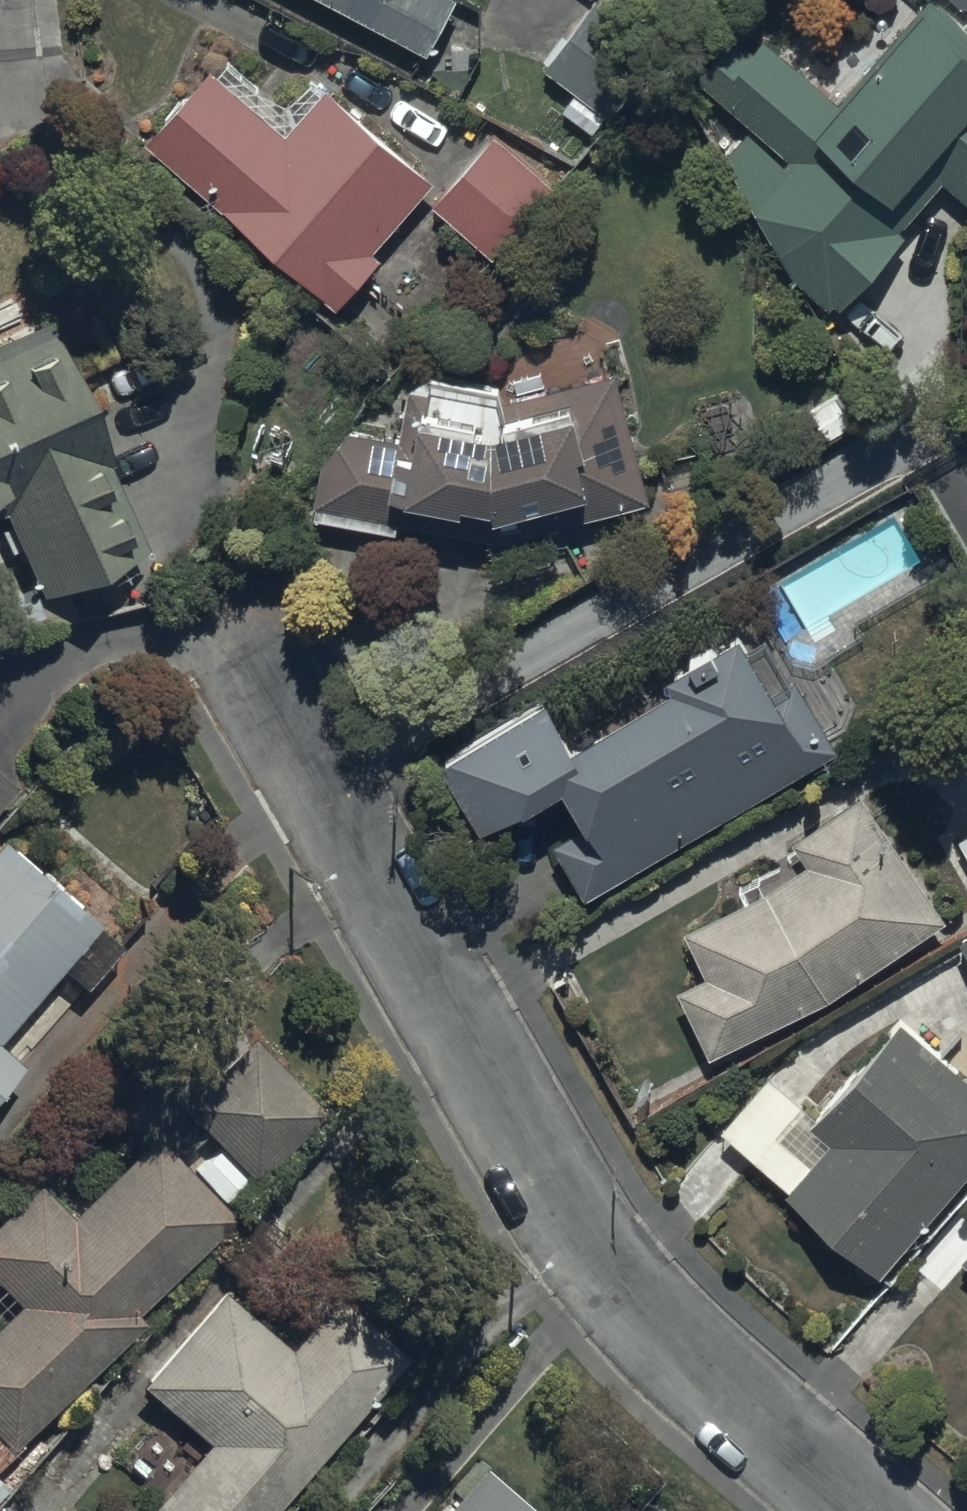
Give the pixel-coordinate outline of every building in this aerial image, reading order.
[(425,42),(447,0),(346,0),(425,42)] [(606,0),(582,0),(542,56),(605,104),(656,38),(606,0)] [(882,231),(966,136),(966,0),(912,0),(834,88),(761,22),(709,80),(799,160),(737,230),(801,288),(867,215),(882,231)] [(205,55),(141,134),(333,297),(377,246),(370,240),(430,168),(323,77),(284,122),(205,55)] [(493,122),(426,192),(487,246),(553,176),(493,122)] [(0,326),(0,511),(35,586),(142,537),(101,449),(107,446),(43,307),(0,326)] [(319,412),(308,503),(393,520),(396,506),(486,524),(646,486),(613,360),(494,389),(496,371),(404,358),(393,425),(319,412)] [(439,746),(474,809),(557,758),(587,805),(550,828),(585,884),(833,729),(763,617),(750,625),(736,603),(710,620),(703,607),(682,620),(688,629),(660,646),(668,658),(572,719),(547,679),(439,746)] [(13,777),(0,765),(0,790),(13,777)] [(674,976),(707,1042),(826,985),(942,906),(860,782),(790,829),(802,850),(762,878),(682,917),(703,961),(674,976)] [(958,832),(966,848),(966,827),(958,832)] [(56,956),(78,976),(115,935),(0,832),(0,1020),(56,956)] [(954,927),(966,949),(966,920),(954,927)] [(719,1119),(882,1261),(966,1163),(966,1066),(900,1007),(815,1105),(768,1064),(719,1119)] [(190,1164),(150,1121),(63,1203),(32,1170),(0,1199),(0,1277),(13,1290),(0,1302),(0,1449),(17,1433),(12,1427),(136,1309),(128,1302),(230,1205),(225,1200),(324,1107),(249,1027),(176,1096),(217,1139),(190,1164)] [(15,1052),(0,1039),(0,1069),(15,1052)] [(135,1372),(203,1432),(133,1510),(254,1510),(400,1347),(330,1284),(283,1336),(219,1279),(135,1372)] [(477,1456),(430,1510),(542,1510),(477,1456)] [(633,1510),(675,1510),(650,1491),(633,1510)] [(0,1493),(0,1510),(21,1510),(0,1493)]
